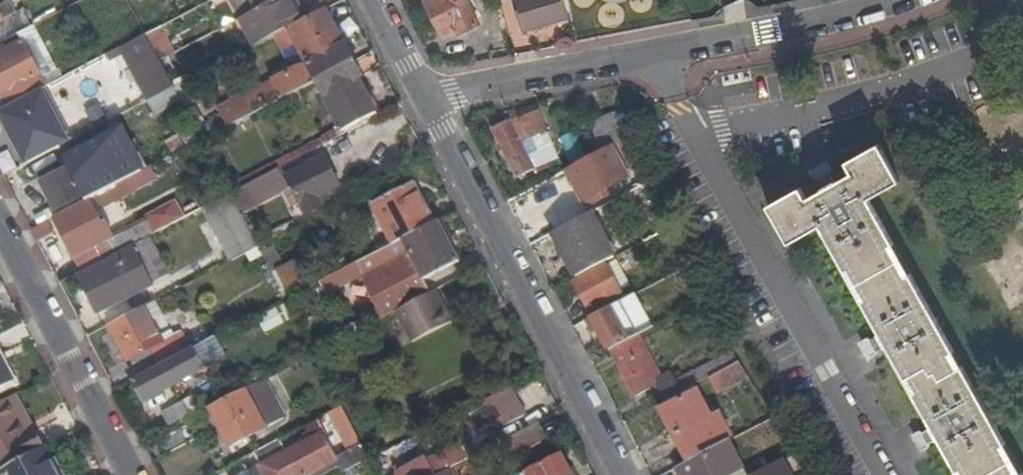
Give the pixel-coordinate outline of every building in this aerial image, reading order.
[(14,7),(10,0),(0,0),(0,2),(5,12),(14,7)] [(237,14),(238,13),(251,6),(248,0),(229,0),(237,14)] [(294,0),(262,0),(251,6),(238,13),(251,36),(300,9),(294,0)] [(442,32),(453,25),(456,31),(480,17),(470,0),(424,0),(442,32)] [(525,33),(571,17),(566,0),(514,0),(525,33)] [(205,117),(211,130),(310,76),(347,57),(320,3),(267,31),(277,49),(290,41),(299,57),(212,103),(217,111),(205,117)] [(13,30),(27,23),(18,5),(14,7),(5,12),(7,16),(0,20),(0,37),(13,30)] [(59,73),(31,20),(27,23),(13,30),(16,37),(40,83),(59,73)] [(158,21),(142,29),(156,56),(166,51),(173,47),(158,21)] [(142,29),(112,45),(141,98),(170,83),(156,56),(142,29)] [(0,45),(0,95),(4,102),(40,83),(16,37),(0,45)] [(166,51),(156,56),(170,83),(178,79),(181,77),(166,51)] [(347,57),(310,76),(339,129),(369,113),(372,111),(364,97),(369,95),(347,57)] [(178,79),(170,83),(198,137),(207,132),(178,79)] [(7,121),(26,158),(65,138),(46,101),(7,121)] [(372,111),(369,113),(379,131),(401,118),(391,101),(372,111)] [(536,109),(516,114),(523,142),(542,137),(536,109)] [(16,163),(26,158),(7,121),(0,125),(0,132),(16,163)] [(506,122),(490,130),(510,166),(525,158),(506,122)] [(124,126),(61,159),(64,163),(79,192),(82,198),(90,193),(127,174),(145,165),(124,126)] [(563,169),(579,200),(627,176),(610,144),(563,169)] [(322,151),(285,170),(309,214),(327,205),(319,189),(337,180),(322,151)] [(64,163),(36,177),(51,207),(79,192),(64,163)] [(286,180),(276,163),(225,190),(232,201),(252,191),(255,196),(286,180)] [(845,245),(872,292),(875,290),(891,318),(887,320),(919,375),(931,396),(934,394),(942,409),(939,411),(964,454),(976,474),(1022,474),(1022,448),(1008,421),(987,385),(984,386),(975,370),(979,368),(963,341),(943,306),(935,293),(932,295),(915,267),(919,264),(900,230),(892,217),(925,198),(905,163),(873,182),(879,194),(832,221),(825,208),(795,225),(794,226),(815,263),(845,245)] [(135,187),(127,174),(90,193),(97,207),(135,187)] [(371,200),(391,239),(431,218),(410,179),(371,200)] [(225,190),(198,204),(227,257),(254,244),(254,243),(232,201),(225,190)] [(57,226),(79,268),(149,231),(142,217),(103,237),(82,198),(28,227),(34,238),(57,226)] [(154,206),(161,219),(178,210),(171,198),(154,206)] [(589,212),(548,233),(572,276),(613,254),(589,212)] [(454,253),(435,216),(431,218),(391,239),(318,278),(324,289),(359,271),(382,311),(391,307),(426,288),(418,272),(454,253)] [(140,300),(141,302),(161,292),(178,283),(155,239),(117,259),(114,254),(77,273),(101,320),(140,300)] [(262,239),(254,243),(254,244),(266,267),(270,265),(282,259),(271,240),(264,243),(262,239)] [(282,259),(270,265),(283,290),(301,280),(288,256),(282,259)] [(575,280),(590,309),(621,292),(605,263),(575,280)] [(426,288),(391,307),(407,338),(448,317),(430,286),(426,288)] [(189,345),(161,292),(141,302),(107,320),(126,359),(151,345),(159,361),(178,351),(189,345)] [(291,313),(282,297),(253,312),(262,330),(291,313)] [(606,304),(589,313),(607,349),(610,348),(638,333),(631,320),(616,328),(606,304)] [(655,387),(662,400),(707,375),(733,361),(744,356),(736,344),(676,376),(672,368),(667,371),(644,330),(638,333),(610,348),(636,397),(655,387)] [(222,349),(214,335),(180,353),(178,351),(159,361),(160,363),(131,378),(141,398),(173,381),(170,376),(222,349)] [(11,377),(0,357),(0,383),(11,377)] [(740,377),(733,361),(707,375),(711,383),(721,377),(725,386),(740,377)] [(262,374),(205,405),(226,445),(283,415),(262,374)] [(494,419),(498,425),(524,411),(510,384),(483,398),(487,406),(494,419)] [(696,390),(661,407),(689,459),(722,441),(730,436),(717,412),(710,416),(696,390)] [(21,432),(29,427),(10,391),(1,396),(21,432)] [(160,408),(169,424),(199,408),(190,392),(160,408)] [(0,397),(0,463),(38,443),(29,427),(21,432),(1,396),(0,397)] [(261,474),(298,474),(310,469),(313,474),(316,474),(338,464),(341,468),(365,456),(337,403),(323,410),(343,449),(330,455),(317,431),(268,456),(261,442),(237,455),(245,469),(256,464),(261,474)] [(494,419),(487,406),(472,414),(479,428),(494,419)] [(545,434),(536,419),(502,436),(511,452),(545,434)] [(422,460),(430,474),(467,455),(460,441),(422,460)] [(722,441),(689,459),(676,466),(680,474),(720,474),(735,466),(722,441)] [(0,463),(0,474),(56,474),(38,443),(0,463)] [(803,446),(746,474),(797,474),(816,465),(803,446)] [(523,469),(526,474),(570,474),(573,473),(560,450),(523,469)] [(422,460),(399,472),(401,474),(428,474),(430,474),(422,460)] [(245,469),(248,474),(261,474),(256,464),(245,469)] [(816,465),(797,474),(823,474),(816,465)]
